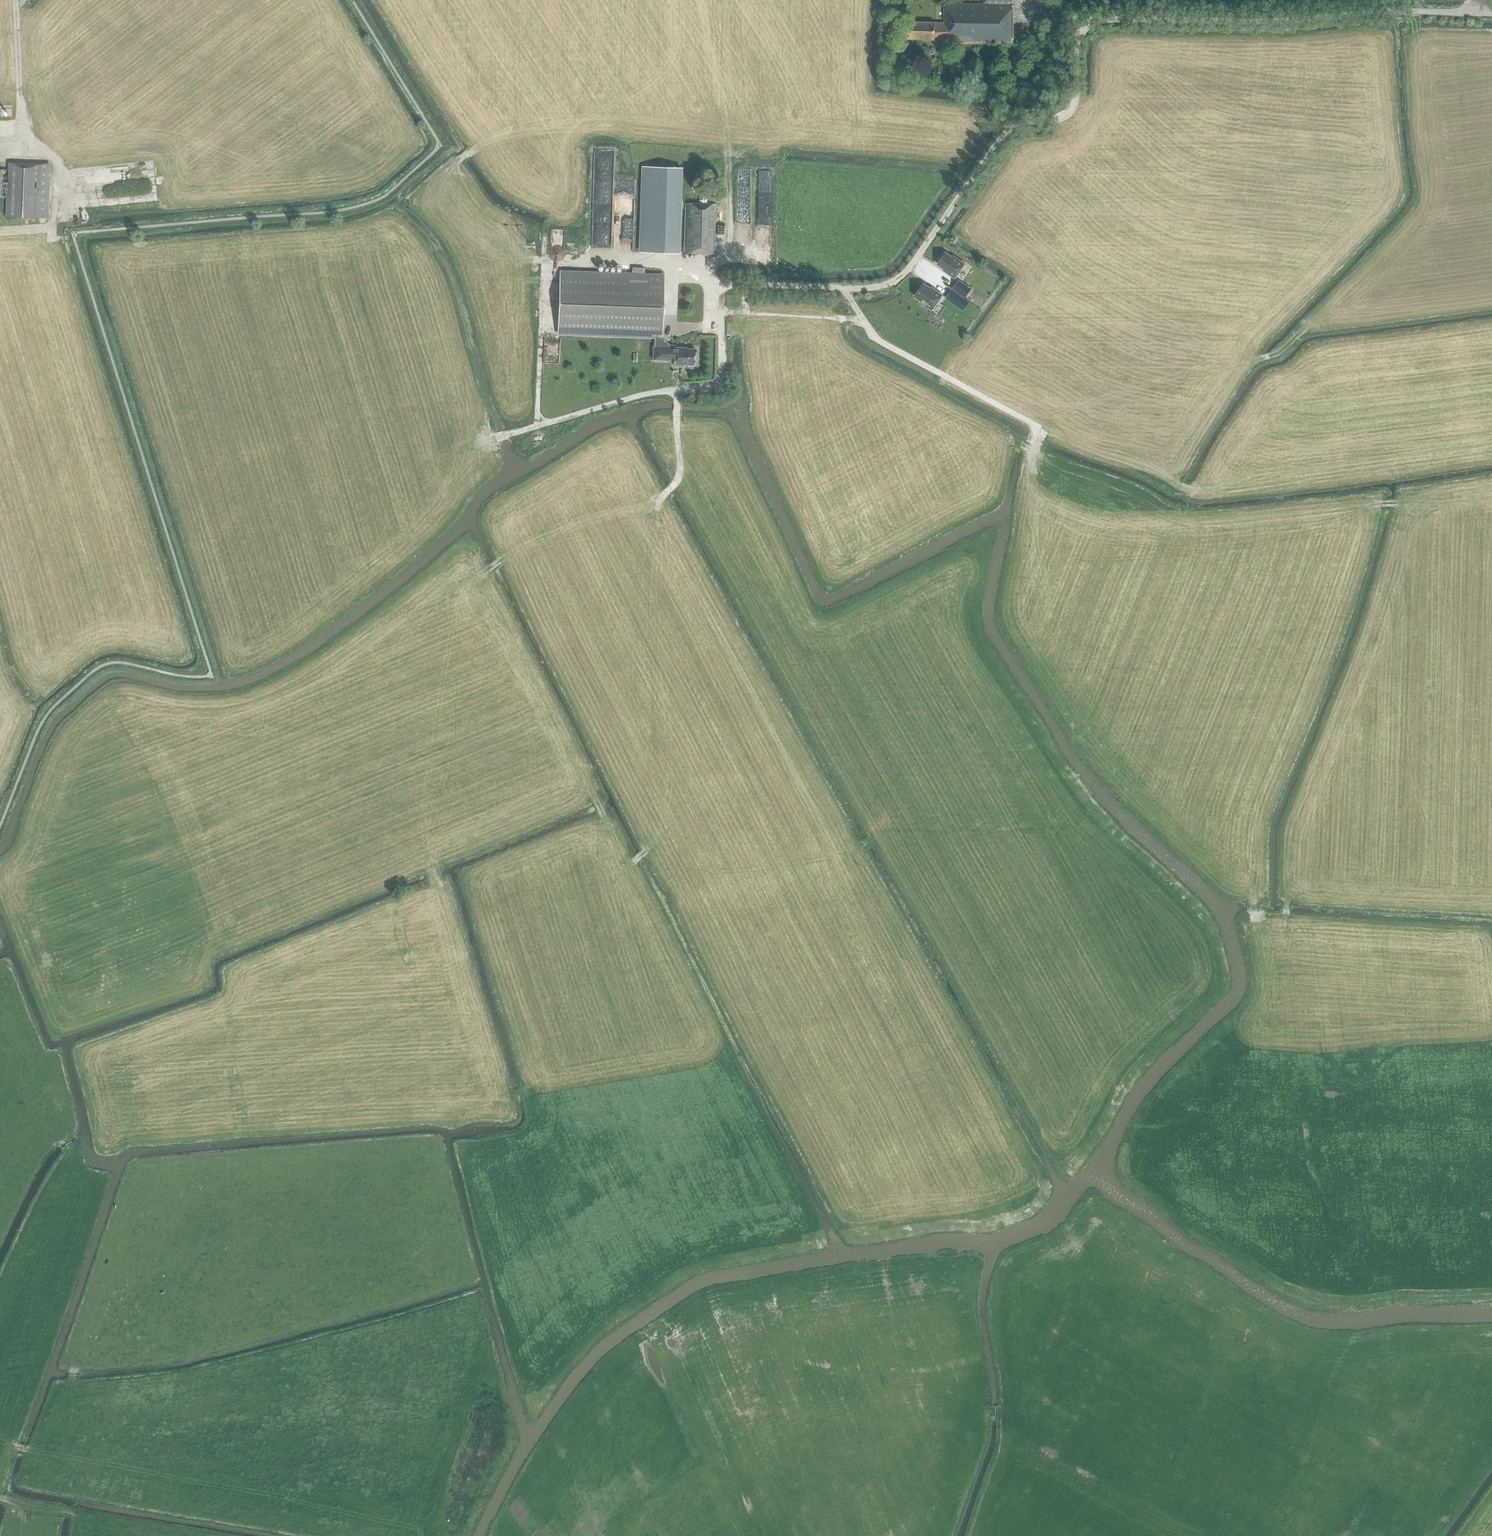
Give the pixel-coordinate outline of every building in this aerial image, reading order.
[(983,3),(944,2),(944,22),(908,22),(907,39),(949,40),(949,43),(1012,44),(1012,0),(983,0),(983,3)] [(6,197),(6,216),(48,218),(50,164),(8,162),(7,170),(0,169),(0,197),(6,197)] [(641,167),(639,252),(679,253),(682,168),(641,167)] [(716,204),(685,203),(683,252),(714,253),(716,204)] [(955,278),(964,264),(953,256),(952,258),(945,253),(937,264),(944,269),(943,270),(955,278)] [(663,276),(560,272),(558,332),(654,336),(654,346),(653,346),(652,359),(674,360),(674,365),(683,366),(683,365),(694,365),(694,361),(696,360),(697,354),(695,353),(695,349),(682,348),(682,347),(671,347),(661,336),(663,276)] [(957,281),(952,288),(965,297),(969,292),(965,289),(966,287),(957,281)] [(931,311),(942,296),(930,288),(930,289),(923,284),(914,297),(921,301),(920,303),(931,311)] [(951,290),(946,297),(959,306),(964,299),(951,290)]
